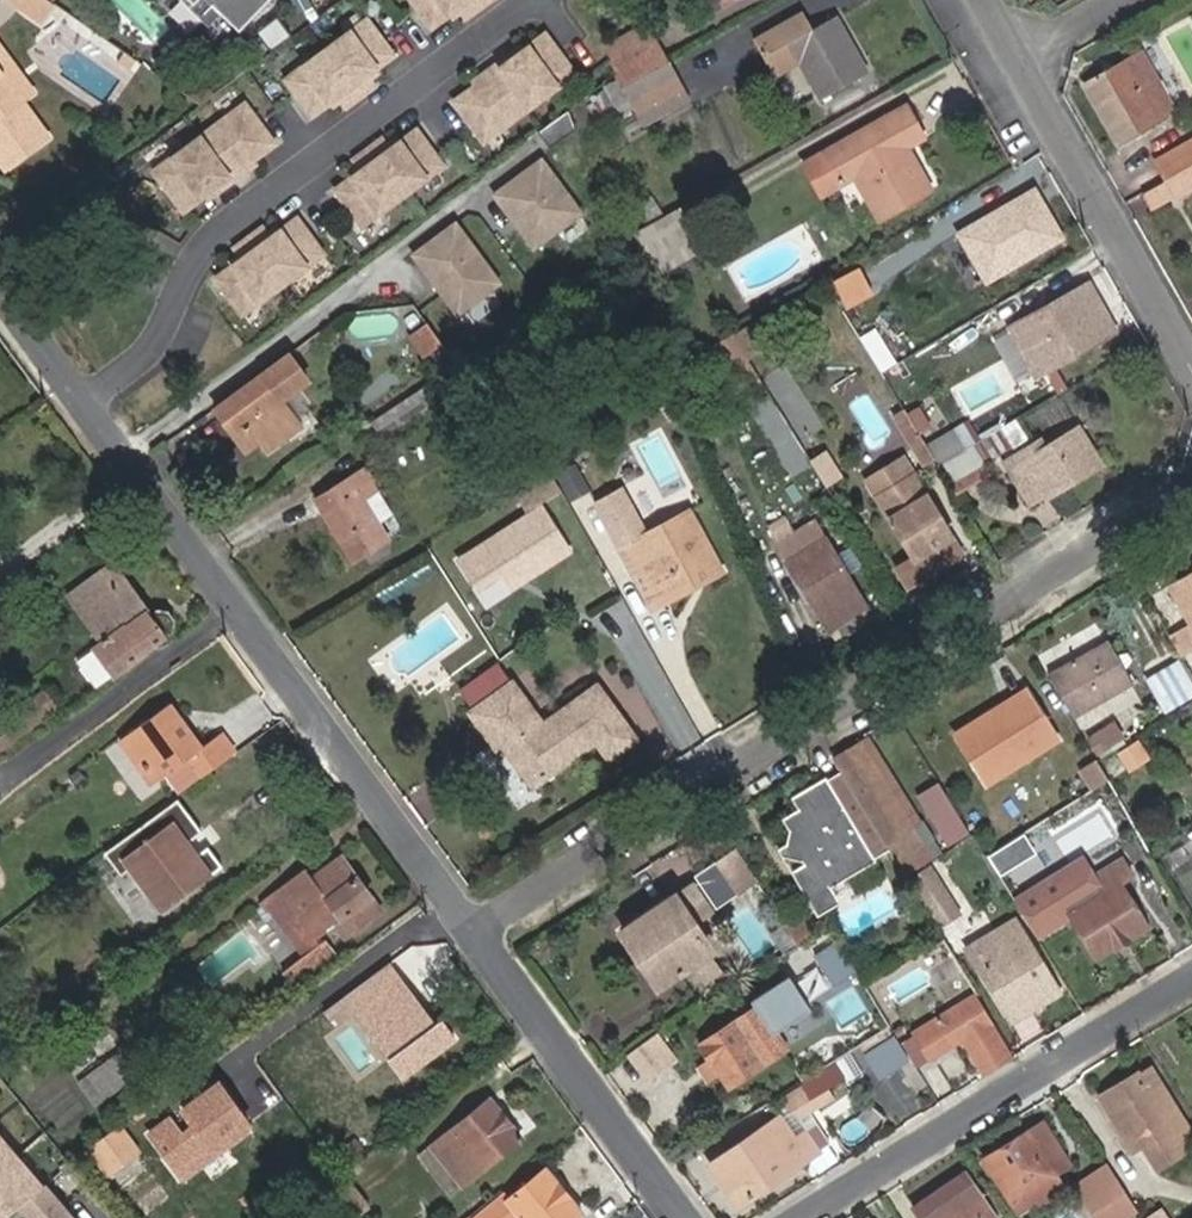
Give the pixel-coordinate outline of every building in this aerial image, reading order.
[(17,4),(36,17),(39,13),(47,2),(43,0),(12,0),(17,4)] [(274,0),(181,0),(208,25),(219,12),(223,16),(242,34),(274,0)] [(433,24),(451,10),(459,4),(463,8),(467,14),(486,0),(415,0),(433,24)] [(451,10),(454,14),(463,8),(459,4),(451,10)] [(208,25),(212,29),(223,16),(219,12),(208,25)] [(815,27),(806,13),(792,22),(800,35),(815,27)] [(821,99),(869,71),(837,14),(815,27),(800,35),(792,22),(788,24),(787,23),(758,39),(774,71),(797,58),(821,99)] [(343,97),(347,103),(375,83),(371,76),(368,72),(376,66),(394,53),(368,17),(287,77),(313,113),(332,99),(340,93),(343,97)] [(647,21),(607,44),(613,61),(655,37),(647,21)] [(563,55),(546,32),(544,33),(561,57),(563,55)] [(456,98),(485,138),(575,71),(563,55),(561,57),(544,33),(524,48),(514,55),(511,50),(483,71),(486,76),(477,83),(456,98)] [(613,61),(617,73),(623,86),(668,61),(655,37),(613,61)] [(1122,141),(1177,110),(1156,72),(1170,63),(1155,39),(1086,78),(1122,141)] [(524,48),(520,43),(511,50),(514,55),(524,48)] [(30,96),(2,57),(0,59),(0,79),(18,104),(30,96)] [(682,85),(668,61),(623,86),(636,110),(682,85)] [(371,76),(379,71),(376,66),(368,72),(371,76)] [(483,71),(474,78),(477,83),(486,76),(483,71)] [(1116,144),(1122,141),(1086,78),(1080,81),(1116,144)] [(18,104),(0,79),(0,165),(3,169),(44,141),(18,104)] [(636,110),(646,127),(692,101),(682,85),(636,110)] [(620,116),(625,117),(636,110),(623,86),(609,94),(620,116)] [(332,99),(335,103),(343,97),(340,93),(332,99)] [(933,187),(909,145),(904,135),(920,125),(907,102),(820,153),(838,185),(839,186),(854,178),(879,219),(933,187)] [(217,186),(220,191),(248,170),(247,169),(244,165),(254,158),(275,142),(247,103),(156,170),(185,209),(207,193),(217,186)] [(909,145),(926,135),(920,125),(904,135),(909,145)] [(336,188),(363,224),(444,164),(418,128),(398,142),(390,148),(387,143),(383,138),(356,158),(360,164),(363,168),(354,175),(336,188)] [(398,142),(395,137),(387,143),(390,148),(398,142)] [(1191,164),(1191,138),(1154,159),(1165,179),(1191,164)] [(802,163),(821,196),(838,185),(820,153),(802,163)] [(543,155),(492,193),(535,250),(586,212),(543,155)] [(247,169),(257,163),(254,158),(244,165),(247,169)] [(360,164),(351,170),(354,175),(363,168),(360,164)] [(1167,181),(1177,199),(1191,190),(1191,166),(1167,181)] [(1141,193),(1152,212),(1177,199),(1167,181),(1165,179),(1141,193)] [(207,193),(210,197),(220,191),(217,186),(207,193)] [(999,273),(1063,237),(1037,189),(973,224),(999,273)] [(636,207),(644,220),(659,211),(651,197),(636,207)] [(655,273),(697,247),(675,210),(632,234),(655,273)] [(243,313),(325,253),(298,216),(279,231),(271,237),(268,233),(264,227),(236,247),(240,253),(243,257),(235,264),(217,277),(243,313)] [(455,219),(409,253),(457,316),(503,282),(455,219)] [(279,231),(276,226),(268,233),(271,237),(279,231)] [(240,253),(232,259),(235,264),(243,257),(240,253)] [(848,308),(869,295),(856,274),(836,287),(848,308)] [(1053,365),(1116,330),(1089,282),(1039,310),(1053,337),(1042,344),(1053,365)] [(303,427),(285,403),(311,384),(289,355),(217,408),(249,452),(263,442),(270,451),(303,427)] [(780,396),(809,435),(827,421),(797,383),(780,396)] [(374,420),(384,436),(435,401),(424,386),(374,420)] [(906,410),(896,417),(909,437),(918,430),(906,410)] [(1045,495),(1047,498),(1103,464),(1079,425),(1045,446),(1041,440),(1005,462),(1030,504),(1045,495)] [(990,458),(1010,445),(1000,428),(980,440),(990,458)] [(918,430),(909,437),(915,447),(925,440),(918,430)] [(965,449),(953,430),(927,445),(937,461),(939,464),(965,449)] [(928,467),(937,461),(927,445),(925,440),(915,447),(928,467)] [(939,464),(957,494),(989,474),(971,445),(965,449),(939,464)] [(391,539),(381,524),(393,515),(379,491),(382,490),(367,466),(317,498),(355,561),(391,539)] [(516,481),(521,500),(562,488),(557,470),(516,481)] [(947,541),(953,537),(936,510),(930,514),(920,500),(927,495),(916,476),(879,498),(916,560),(920,558),(928,571),(955,555),(947,541)] [(936,510),(927,495),(920,500),(930,514),(936,510)] [(636,579),(653,609),(723,571),(690,509),(624,545),(641,576),(636,579)] [(830,630),(867,608),(825,538),(822,540),(814,525),(784,543),(792,557),(788,560),(830,630)] [(477,587),(509,568),(490,539),(458,559),(477,587)] [(99,688),(175,631),(176,618),(171,610),(158,609),(152,613),(113,561),(67,595),(100,642),(77,659),(99,688)] [(1191,647),(1191,646),(1191,571),(1168,585),(1188,620),(1180,625),(1191,647)] [(1073,716),(1132,683),(1107,639),(1048,671),(1073,716)] [(1163,711),(1191,693),(1191,685),(1177,659),(1144,680),(1163,711)] [(501,745),(532,788),(595,744),(607,761),(639,740),(598,682),(543,720),(514,678),(510,681),(498,664),(460,691),(472,708),(468,712),(495,750),(501,745)] [(956,737),(985,786),(1059,739),(1027,686),(1005,700),(1008,705),(956,737)] [(60,707),(47,688),(0,722),(0,751),(60,707)] [(1005,700),(952,731),(956,737),(1008,705),(1005,700)] [(189,757),(204,778),(239,752),(224,731),(204,745),(173,704),(120,740),(151,785),(189,757)] [(1097,753),(1123,736),(1113,719),(1088,735),(1097,753)] [(899,831),(911,824),(860,742),(834,758),(897,860),(910,851),(899,831)] [(1089,792),(1109,780),(1098,760),(1096,757),(1076,769),(1089,792)] [(861,866),(886,849),(837,771),(791,799),(798,809),(781,819),(788,831),(786,844),(777,849),(782,857),(801,864),(791,871),(817,912),(838,900),(830,886),(861,866)] [(916,790),(946,843),(969,830),(939,777),(916,790)] [(1111,825),(1122,818),(1108,793),(1097,800),(1111,825)] [(185,895),(225,867),(208,844),(190,857),(178,841),(173,845),(160,826),(155,830),(147,819),(110,847),(159,913),(185,895)] [(910,851),(923,843),(911,824),(899,831),(910,851)] [(1018,901),(1041,885),(1015,844),(990,859),(1018,901)] [(350,935),(379,913),(339,856),(311,878),(305,883),(296,870),(275,885),(283,895),(312,938),(321,932),(332,924),(339,918),(350,935)] [(1096,959),(1147,927),(1119,883),(1130,876),(1120,859),(1057,896),(1096,959)] [(311,878),(301,866),(296,870),(305,883),(311,878)] [(762,890),(752,873),(741,880),(751,897),(762,890)] [(719,918),(751,897),(741,880),(709,901),(719,918)] [(657,988),(712,951),(692,922),(711,909),(692,881),(618,932),(657,988)] [(941,925),(960,914),(943,885),(924,896),(941,925)] [(159,913),(166,923),(191,904),(185,895),(159,913)] [(273,953),(285,970),(326,939),(321,932),(312,938),(283,895),(264,909),(287,942),(273,953)] [(796,936),(807,929),(797,912),(786,919),(796,936)] [(332,924),(343,940),(350,935),(339,918),(332,924)] [(1014,918),(966,948),(1005,1011),(1053,981),(1014,918)] [(298,988),(340,957),(326,939),(285,970),(298,988)] [(326,1001),(383,1082),(445,1039),(388,958),(326,1001)] [(720,1073),(728,1086),(785,1049),(774,1033),(811,1009),(789,974),(753,999),(757,1006),(700,1043),(712,1061),(702,1068),(710,1080),(720,1073)] [(1005,1011),(1011,1021),(1059,990),(1053,981),(1005,1011)] [(986,1023),(988,1022),(971,994),(915,1029),(915,1030),(932,1058),(960,1040),(983,1074),(1007,1059),(986,1023)] [(876,1076),(910,1056),(894,1030),(861,1049),(876,1076)] [(912,1055),(919,1066),(932,1058),(915,1030),(911,1032),(922,1048),(912,1055)] [(911,1032),(901,1039),(912,1055),(922,1048),(911,1032)] [(647,1077),(672,1061),(654,1034),(629,1049),(647,1077)] [(303,1139),(312,1151),(352,1122),(314,1073),(298,1052),(239,1096),(282,1155),(303,1139)] [(133,1074),(118,1053),(86,1077),(100,1099),(133,1074)] [(794,1112),(826,1090),(846,1077),(836,1062),(805,1082),(807,1084),(784,1098),(794,1112)] [(1155,1075),(1150,1067),(1139,1075),(1144,1083),(1155,1075)] [(253,1123),(212,1070),(137,1127),(178,1180),(253,1123)] [(1191,1142),(1191,1134),(1155,1075),(1144,1083),(1139,1075),(1137,1071),(1098,1096),(1120,1132),(1132,1124),(1141,1139),(1157,1165),(1191,1142)] [(91,1105),(100,1099),(86,1077),(76,1084),(91,1105)] [(794,1112),(798,1119),(830,1096),(826,1090),(794,1112)] [(451,1171),(462,1187),(525,1136),(491,1095),(417,1154),(439,1181),(451,1171)] [(712,1162),(740,1204),(818,1150),(803,1129),(793,1136),(779,1116),(712,1162)] [(818,1150),(833,1140),(818,1118),(803,1129),(818,1150)] [(1065,1187),(1056,1173),(1071,1164),(1043,1121),(984,1157),(1020,1212),(1034,1203),(1036,1205),(1065,1187)] [(1120,1132),(1129,1147),(1141,1139),(1132,1124),(1120,1132)] [(0,1131),(0,1217),(6,1217),(46,1183),(0,1131)] [(109,1176),(136,1155),(118,1131),(90,1152),(109,1176)] [(585,1211),(548,1166),(481,1217),(519,1217),(521,1216),(523,1217),(577,1217),(585,1211)] [(439,1181),(451,1195),(462,1187),(451,1171),(439,1181)] [(920,1217),(994,1217),(995,1217),(962,1171),(912,1205),(920,1217)] [(1136,1209),(1111,1171),(1078,1192),(1094,1217),(1121,1217),(1136,1209)] [(38,1192),(13,1213),(18,1217),(60,1217),(38,1192)] [(1161,1210),(1149,1217),(1166,1217),(1161,1210)]
